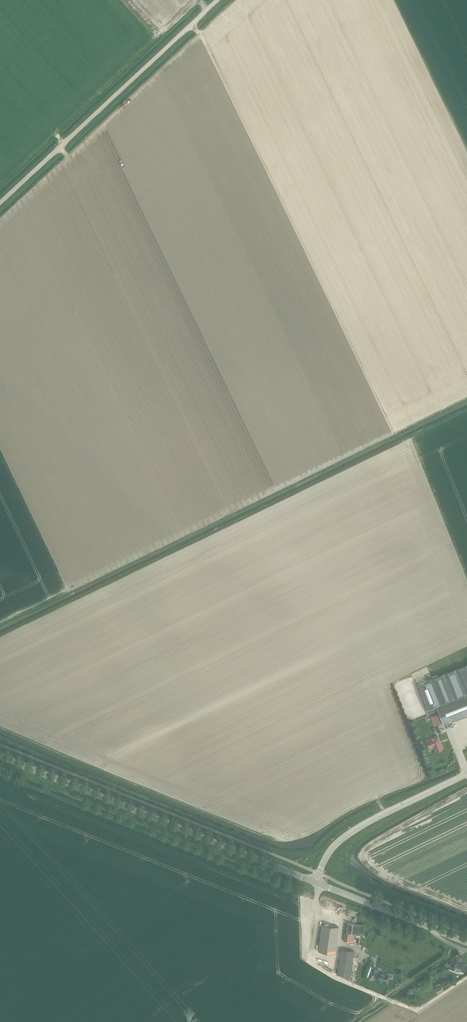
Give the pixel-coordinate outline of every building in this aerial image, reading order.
[(416,685),(426,709),(428,714),(438,711),(443,725),(466,715),(466,665),(430,679),(431,680),(426,681),(416,685)] [(438,713),(433,715),(437,725),(442,723),(438,713)] [(427,742),(426,742),(427,746),(428,745),(429,747),(434,745),(436,751),(443,748),(438,736),(426,740),(427,742)] [(362,935),(364,925),(347,923),(345,933),(344,932),(343,940),(349,941),(351,934),(350,934),(350,933),(362,935)] [(318,951),(334,953),(338,926),(322,924),(318,951)] [(337,974),(350,976),(354,951),(341,949),(337,974)] [(464,972),(466,966),(455,961),(454,963),(452,962),(448,970),(453,972),(455,968),(464,972)] [(375,969),(374,975),(377,976),(376,980),(387,982),(388,974),(378,972),(378,969),(375,969)]
